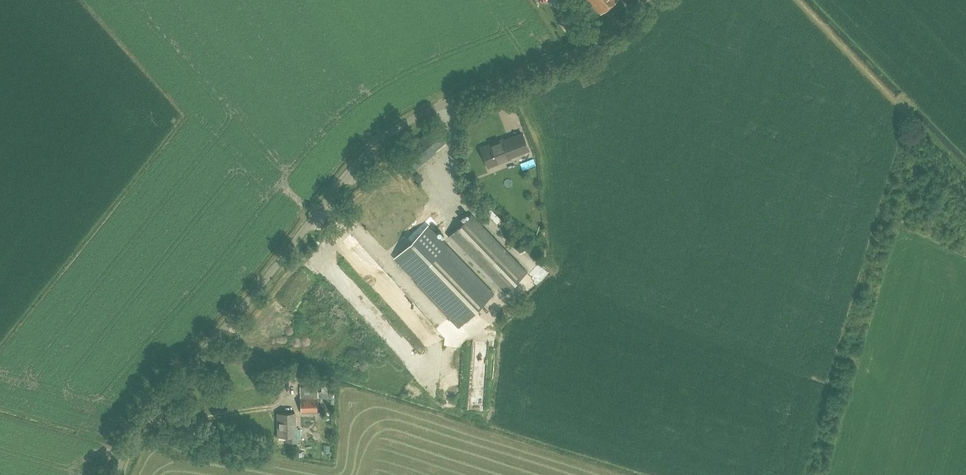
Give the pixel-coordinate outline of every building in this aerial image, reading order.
[(421,163),(420,162),(447,140),(435,125),(408,147),(401,152),(414,169),(421,163)] [(503,139),(481,147),(486,161),(488,166),(498,162),(510,158),(510,156),(528,149),(522,133),(503,140),(503,139)] [(471,214),(449,235),(505,293),(527,272),(471,214)] [(429,225),(395,257),(410,273),(460,325),(494,293),(444,241),(429,225)] [(300,386),(300,397),(301,412),(319,412),(318,386),(300,386)] [(287,441),(297,441),(297,426),(296,426),(295,413),(278,413),(279,436),(287,435),(287,441)]
